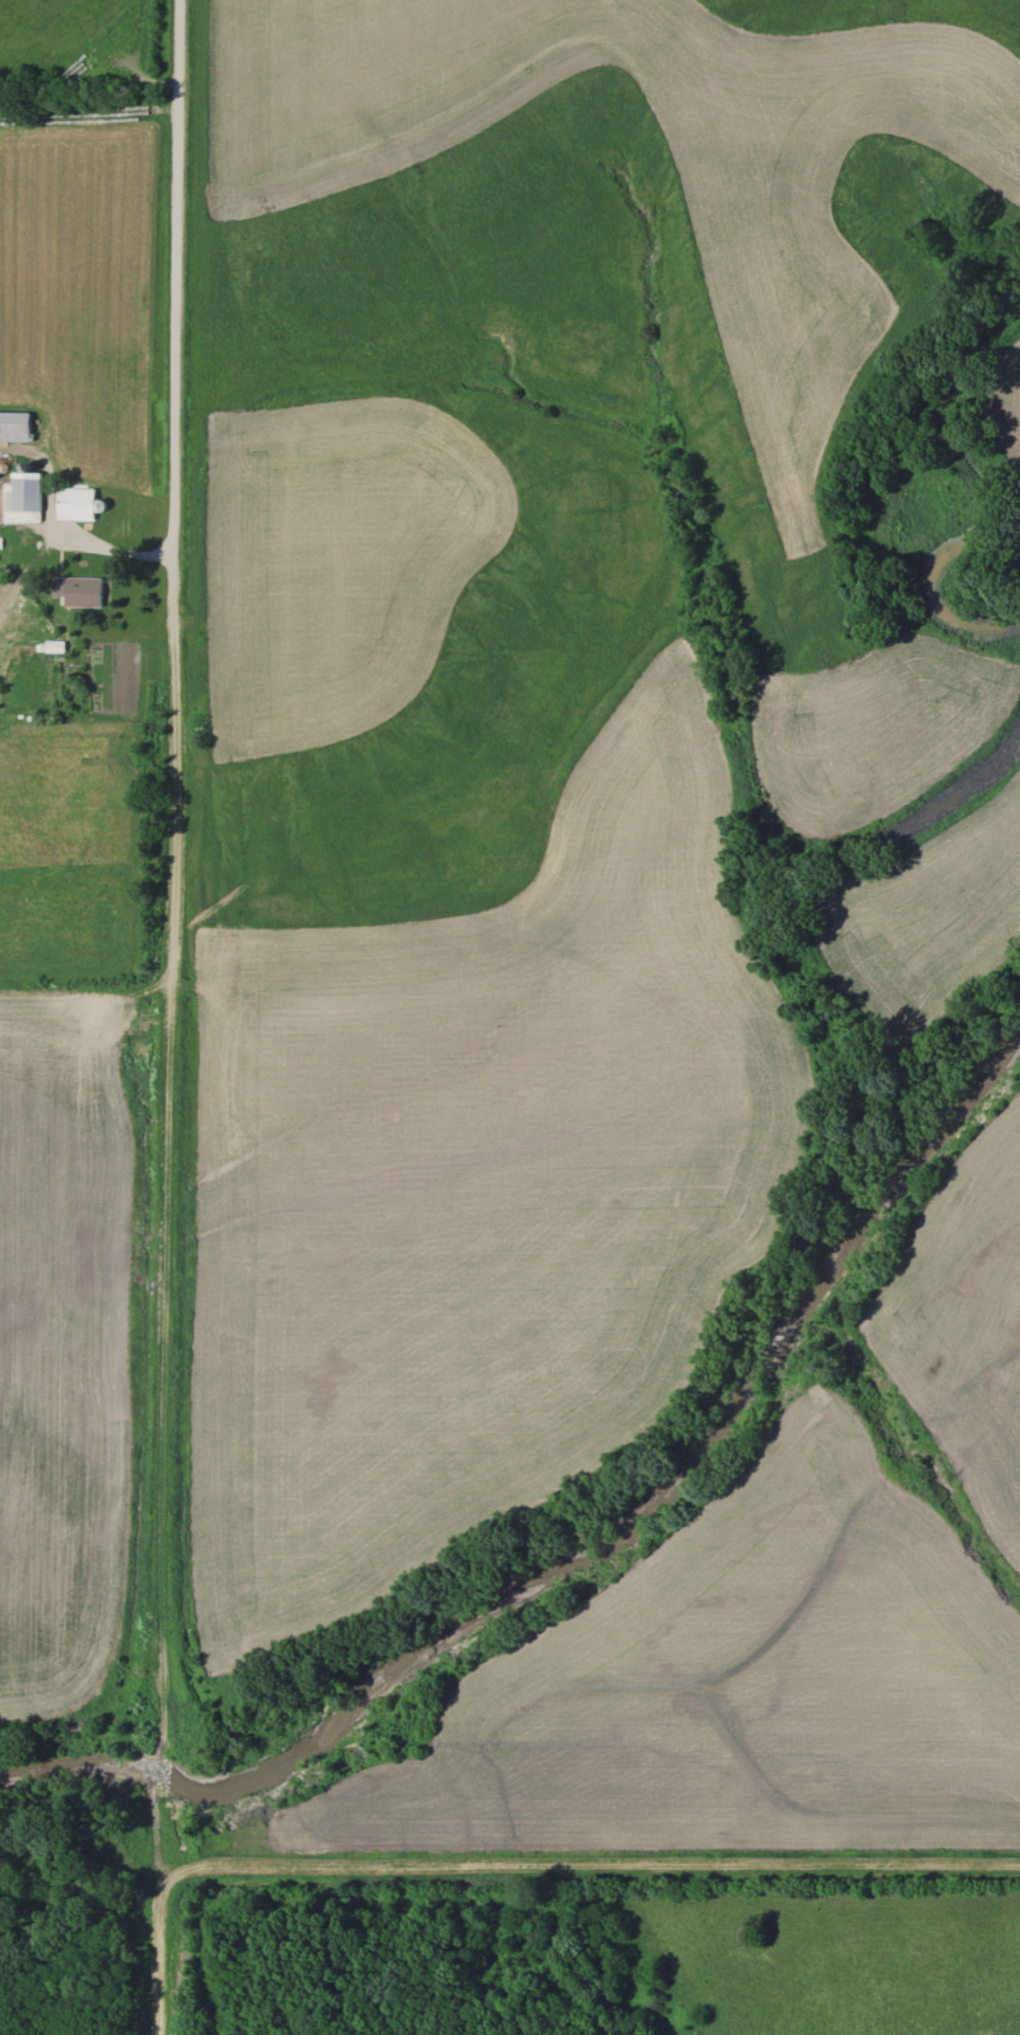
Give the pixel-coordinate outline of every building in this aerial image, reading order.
[(0,413),(0,442),(27,442),(27,413),(0,413)] [(79,497),(51,497),(51,513),(79,513),(79,497)] [(97,600),(97,579),(56,579),(56,600),(97,600)] [(40,653),(59,653),(59,644),(40,644),(40,653)]
